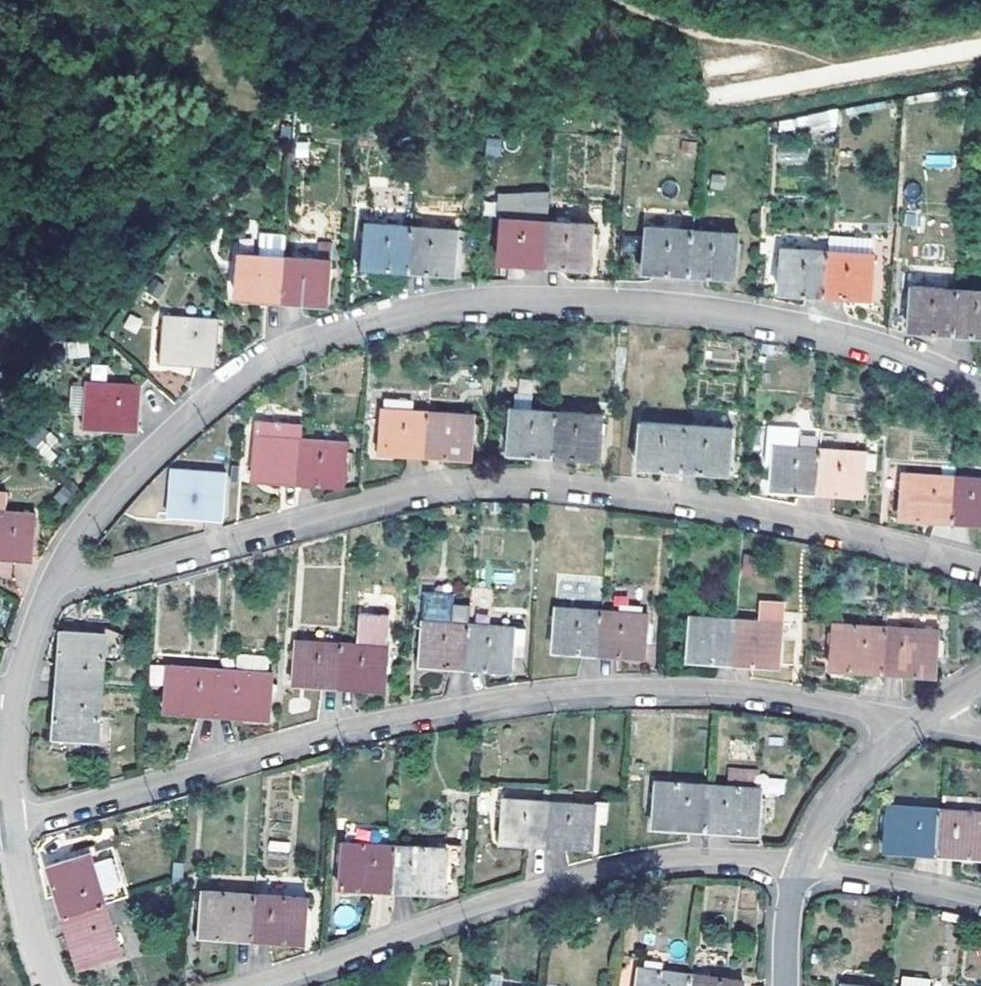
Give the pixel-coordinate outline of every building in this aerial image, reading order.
[(506,229),(511,230),(512,215),(557,219),(559,196),(510,191),(506,229)] [(424,218),(468,222),(469,205),(425,202),(424,218)] [(421,258),(424,218),(376,214),(374,254),(421,258)] [(554,260),(557,219),(512,215),(511,230),(508,256),(554,260)] [(424,218),(421,258),(467,262),(470,222),(468,222),(424,218)] [(557,219),(554,260),(600,264),(605,223),(557,219)] [(699,269),(703,227),(657,222),(653,265),(699,269)] [(270,227),(268,249),(294,251),(295,228),(270,227)] [(703,227),(699,269),(746,273),(749,230),(703,227)] [(836,292),(840,250),(793,246),(791,288),(836,292)] [(292,294),(294,251),(268,249),(248,248),(246,292),(292,294)] [(840,250),(836,292),(882,296),(886,254),(840,250)] [(294,251),(292,294),(338,297),(341,254),(294,251)] [(962,330),(965,289),(919,285),(916,326),(962,330)] [(962,330),(980,331),(980,290),(965,289),(962,330)] [(171,308),(167,356),(220,360),(223,313),(171,308)] [(12,371),(5,381),(14,388),(21,378),(12,371)] [(92,374),(88,418),(139,423),(143,379),(92,374)] [(71,415),(83,415),(82,385),(70,386),(71,415)] [(557,453),(561,410),(514,406),(510,450),(557,453)] [(427,453),(430,412),(383,409),(380,448),(427,453)] [(561,410),(557,453),(602,457),(605,414),(561,410)] [(430,412),(427,453),(473,457),(476,416),(430,412)] [(685,469),(688,428),(643,424),(640,466),(685,469)] [(688,428),(685,469),(730,473),(733,431),(688,428)] [(297,481),(300,439),(255,436),(251,478),(297,481)] [(300,439),(297,481),(344,485),(346,444),(300,439)] [(820,492),(823,449),(777,445),(773,488),(820,492)] [(823,449),(820,492),(865,496),(868,453),(823,449)] [(171,465),(167,513),(220,517),(225,469),(171,465)] [(954,522),(957,479),(906,474),(903,517),(954,522)] [(954,522),(980,524),(980,481),(957,479),(954,522)] [(31,554),(33,509),(0,507),(0,551),(31,554)] [(760,556),(746,555),(745,574),(758,575),(760,556)] [(426,592),(424,622),(471,625),(472,605),(455,603),(456,594),(426,592)] [(757,623),(780,625),(781,605),(759,604),(757,623)] [(600,653),(603,610),(557,607),(555,650),(600,653)] [(603,610),(600,653),(648,656),(649,613),(603,610)] [(733,661),(737,621),(687,617),(684,658),(733,661)] [(737,621),(733,661),(778,664),(780,625),(757,623),(737,621)] [(469,666),(471,625),(424,622),(423,639),(422,663),(469,666)] [(881,670),(884,627),(832,624),(830,667),(881,670)] [(471,625),(469,666),(514,669),(515,647),(525,647),(526,629),(471,625)] [(884,627),(881,670),(933,674),(935,630),(884,627)] [(58,681),(103,684),(105,631),(61,629),(58,681)] [(341,682),(344,642),(298,639),(295,679),(341,682)] [(344,642),(341,682),(386,685),(389,644),(344,642)] [(218,711),(220,670),(169,667),(167,708),(218,711)] [(220,670),(218,711),(270,715),(272,673),(220,670)] [(103,684),(58,681),(56,734),(100,737),(103,684)] [(727,790),(757,792),(758,776),(728,774),(727,790)] [(705,832),(707,789),(655,785),(653,828),(705,832)] [(553,800),(550,840),(595,844),(595,819),(607,820),(608,798),(596,797),(595,802),(574,801),(574,788),(553,787),(553,800)] [(707,789),(705,832),(757,835),(759,792),(727,790),(707,789)] [(550,840),(553,800),(506,797),(504,837),(550,840)] [(939,851),(942,809),(892,805),(888,847),(939,851)] [(939,851),(980,855),(980,812),(942,809),(939,851)] [(392,890),(394,847),(341,844),(339,887),(392,890)] [(67,917),(108,903),(127,897),(130,896),(114,847),(97,853),(91,855),(50,868),(67,917)] [(394,847),(392,890),(443,893),(444,851),(394,847)] [(172,867),(171,882),(183,879),(184,864),(172,867)] [(256,938),(258,895),(206,892),(203,935),(256,938)] [(258,895),(256,938),(306,941),(309,897),(258,895)] [(108,903),(67,917),(84,966),(125,952),(115,924),(134,917),(127,897),(108,903)] [(691,973),(640,967),(638,985),(690,985),(691,973)] [(690,985),(744,985),(745,979),(691,973),(690,985)]
